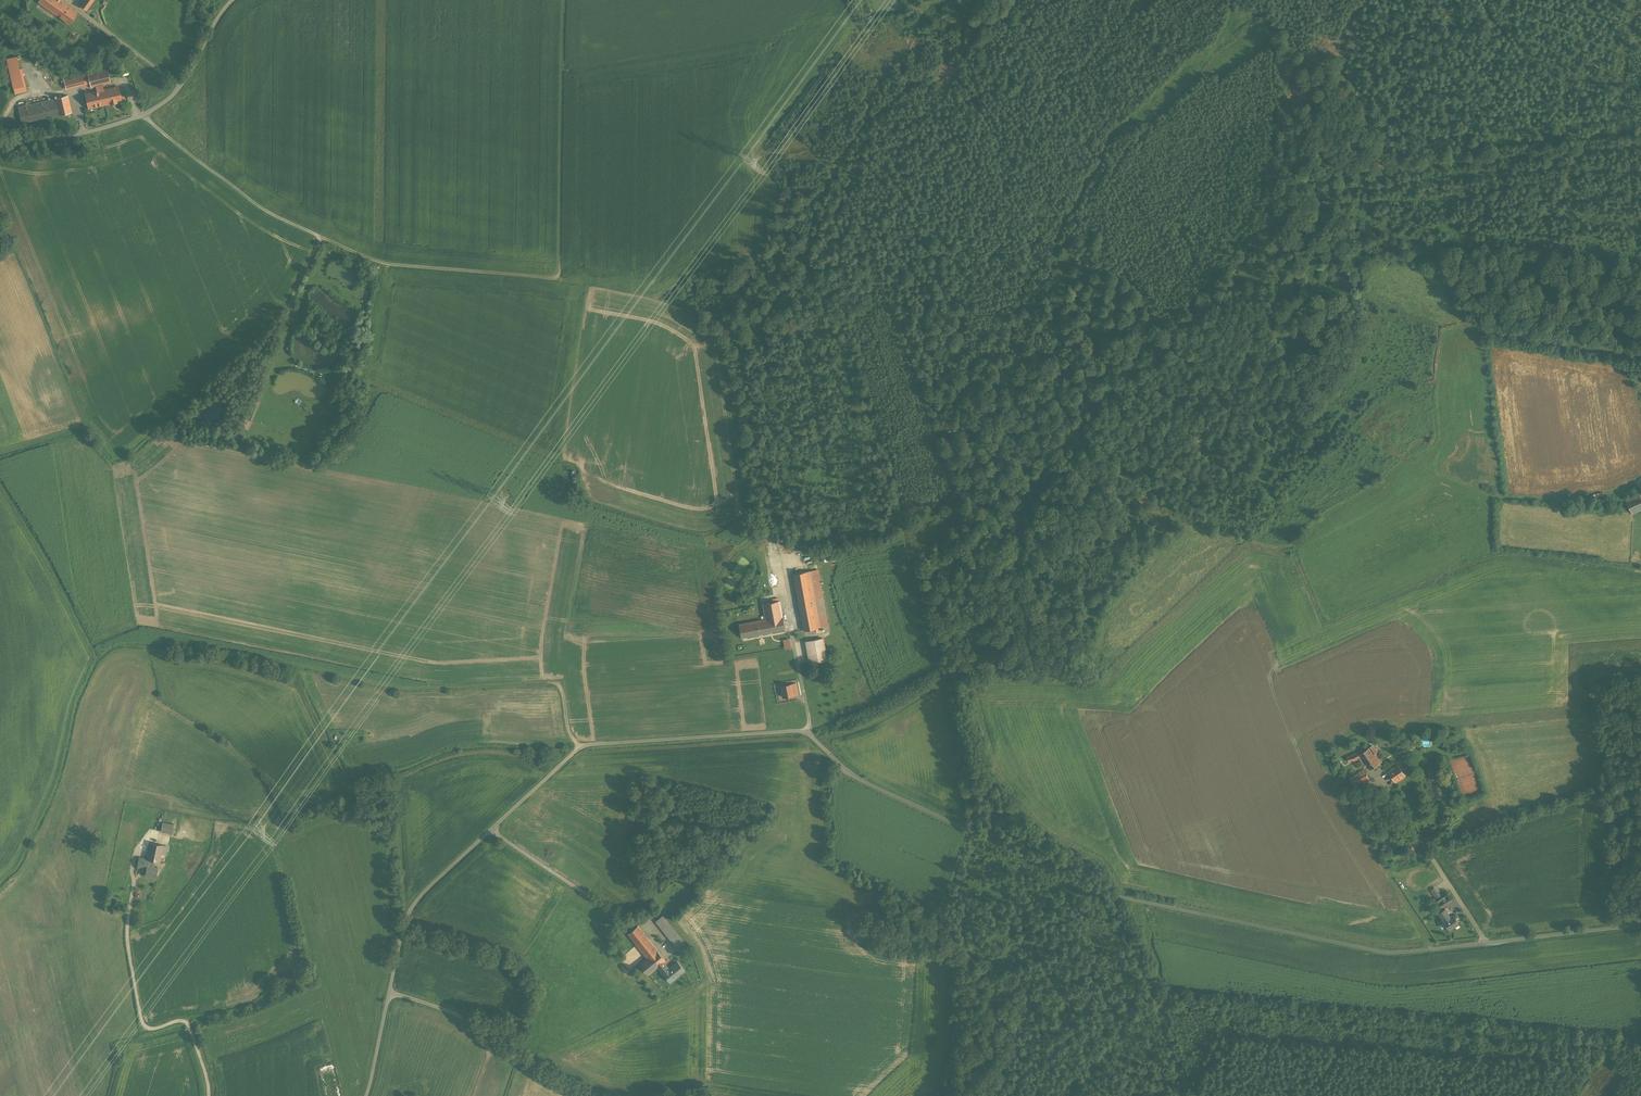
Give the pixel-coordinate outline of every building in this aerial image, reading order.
[(64,3),(60,0),(39,0),(38,2),(56,15),(64,3)] [(80,5),(86,10),(93,0),(84,0),(80,5)] [(64,3),(56,15),(69,24),(77,12),(64,3)] [(23,86),(16,56),(6,58),(13,88),(23,86)] [(107,69),(88,74),(90,83),(90,87),(91,87),(101,84),(110,82),(107,69)] [(64,80),(66,89),(90,83),(88,74),(81,76),(68,79),(64,80)] [(90,87),(84,88),(85,94),(101,90),(103,90),(101,84),(91,87),(90,87)] [(103,90),(101,90),(105,104),(110,103),(111,103),(116,102),(116,101),(121,100),(118,86),(103,90)] [(85,94),(88,108),(105,104),(101,90),(85,94)] [(67,95),(55,98),(58,114),(58,115),(71,112),(67,95)] [(55,98),(18,107),(21,123),(58,114),(55,98)] [(239,368),(230,375),(234,379),(242,373),(239,368)] [(1626,499),(1633,513),(1640,509),(1640,498),(1639,493),(1626,499)] [(835,550),(824,550),(824,560),(836,560),(835,550)] [(828,626),(817,569),(811,571),(821,627),(828,626)] [(811,571),(793,574),(803,630),(816,628),(820,627),(821,627),(811,571)] [(779,601),(763,604),(765,618),(765,619),(766,619),(750,622),(752,635),(784,629),(779,601)] [(750,622),(739,624),(741,637),(752,635),(750,622)] [(830,636),(823,638),(827,659),(834,658),(830,636)] [(823,638),(805,641),(809,663),(827,660),(827,659),(823,638)] [(791,684),(781,686),(783,697),(793,695),(791,684)] [(1370,747),(1369,748),(1368,748),(1360,754),(1367,764),(1370,768),(1381,761),(1375,752),(1375,753),(1370,747)] [(1356,752),(1347,757),(1349,761),(1353,759),(1354,760),(1357,758),(1359,761),(1360,760),(1363,766),(1367,764),(1360,754),(1357,755),(1356,752)] [(1398,765),(1388,771),(1395,782),(1405,775),(1398,765)] [(1364,769),(1358,772),(1359,774),(1355,776),(1358,782),(1362,780),(1363,782),(1369,779),(1364,769)] [(173,824),(162,822),(160,831),(171,833),(173,824)] [(1409,843),(1413,850),(1421,846),(1417,839),(1409,843)] [(162,845),(150,842),(146,859),(154,861),(159,862),(162,845)] [(154,861),(146,859),(139,857),(137,867),(147,868),(146,870),(146,869),(145,875),(156,877),(157,867),(153,866),(154,861)] [(1448,897),(1439,903),(1443,908),(1451,902),(1448,897)] [(1450,917),(1447,913),(1442,916),(1444,920),(1449,929),(1458,922),(1453,915),(1450,917)] [(685,944),(662,915),(655,921),(678,950),(685,944)] [(657,950),(637,926),(628,933),(647,957),(657,950)] [(647,957),(647,958),(639,964),(648,974),(658,966),(663,962),(665,960),(657,950),(647,957)] [(663,973),(666,977),(667,976),(671,981),(684,970),(677,961),(668,968),(663,973)] [(663,962),(658,966),(663,973),(668,968),(663,962)]
